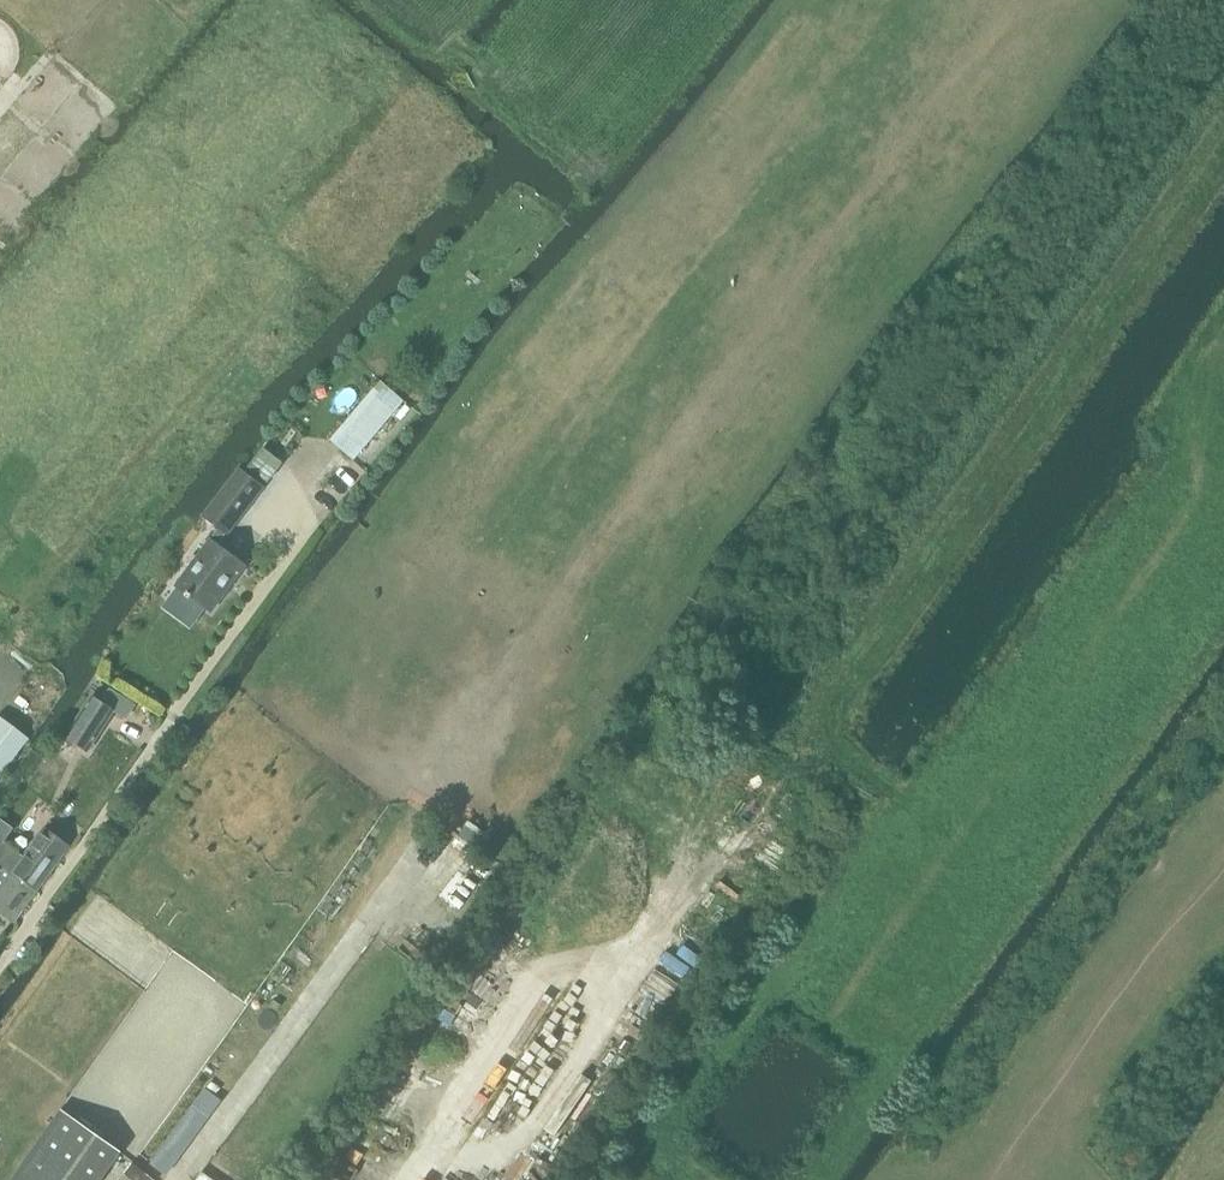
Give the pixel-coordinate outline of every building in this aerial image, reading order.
[(355,461),(405,401),(381,381),(331,441),(355,461)] [(284,463),(263,448),(248,468),(269,484),(284,463)] [(221,530),(213,542),(180,586),(212,611),(245,567),(218,546),(227,534),(229,536),(265,489),(242,472),(206,519),(221,530)] [(92,697),(65,739),(86,752),(113,710),(92,697)] [(31,739),(0,716),(0,779),(31,739)] [(35,892),(68,847),(46,831),(26,860),(4,844),(14,830),(0,820),(0,867),(35,892)] [(13,922),(35,892),(0,867),(0,912),(13,922)] [(168,1176),(210,1118),(194,1106),(152,1164),(168,1176)] [(12,1179),(103,1179),(122,1152),(62,1109),(12,1179)]
